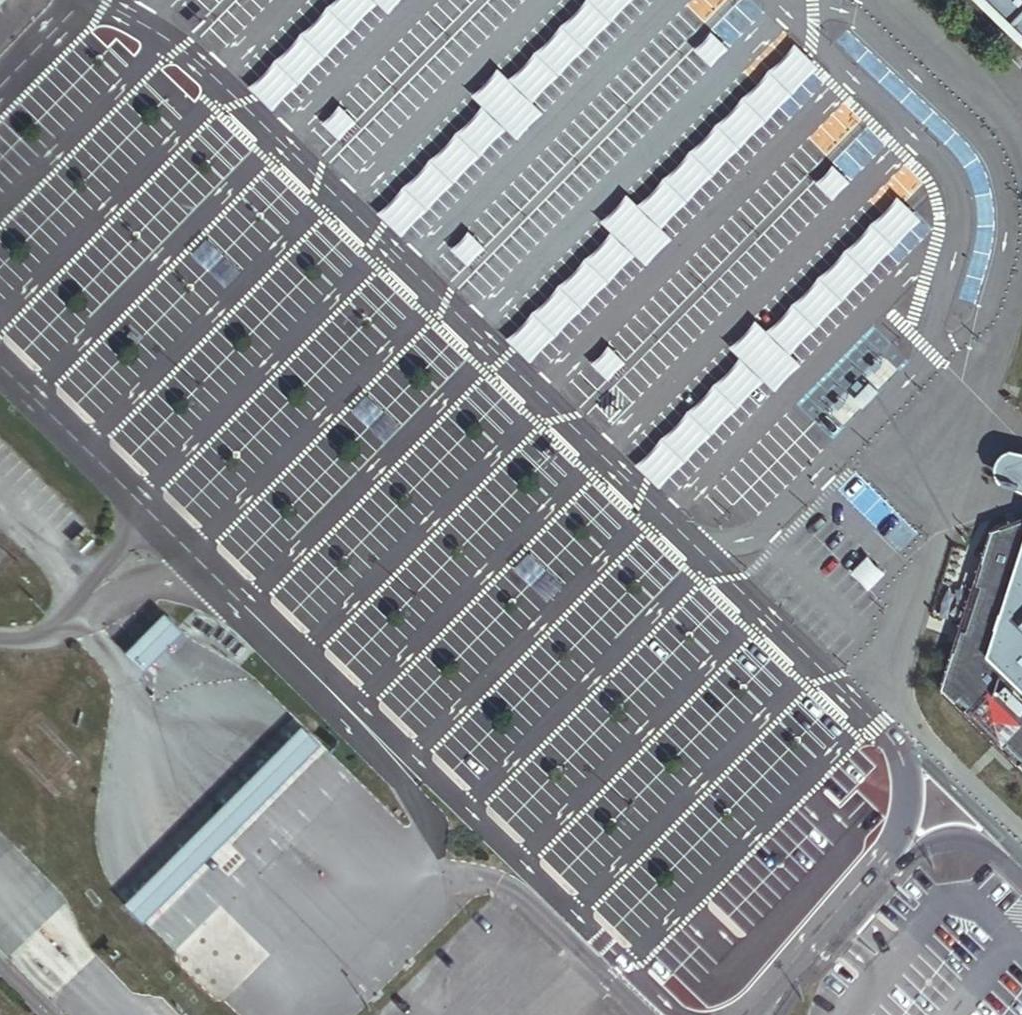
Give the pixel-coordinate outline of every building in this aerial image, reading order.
[(1021,29),(1021,0),(992,0),(1021,29)] [(607,341),(594,362),(609,371),(622,351),(607,341)] [(992,527),(958,631),(941,685),(1015,757),(1021,764),(1021,517),(992,527)] [(124,652),(141,669),(180,632),(162,614),(124,652)] [(232,785),(121,897),(143,918),(253,806),(318,741),(296,720),(232,785)]
